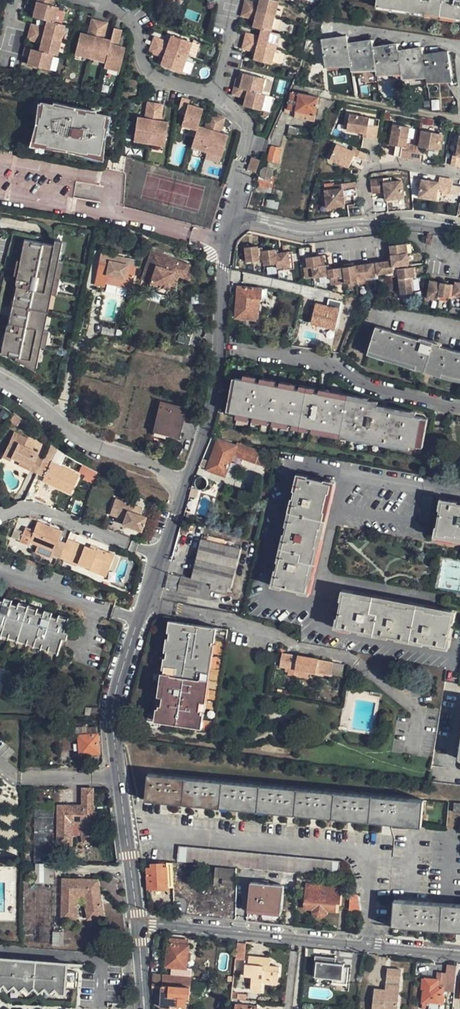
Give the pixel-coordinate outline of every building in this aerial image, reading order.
[(55,23),(55,22),(57,13),(58,7),(52,6),(53,0),(38,0),(37,2),(35,12),(38,13),(36,19),(46,21),(44,28),(31,25),(29,32),(27,41),(40,44),(38,51),(25,48),(22,58),(29,60),(27,65),(49,71),(49,70),(52,60),(53,55),(57,57),(58,53),(60,43),(61,41),(61,39),(64,29),(65,25),(55,23)] [(157,4),(155,7),(162,9),(165,3),(166,0),(158,0),(157,4)] [(245,4),(244,8),(241,17),(256,21),(258,24),(257,30),(262,31),(265,32),(272,34),(273,28),(276,16),(279,5),(280,2),(274,0),(265,0),(264,3),(260,4),(259,4),(246,0),(245,4)] [(459,18),(459,0),(377,0),(377,6),(459,18)] [(110,42),(110,45),(102,43),(101,42),(101,40),(102,37),(104,38),(107,24),(99,22),(92,20),(88,33),(90,34),(89,36),(89,37),(87,39),(79,37),(74,55),(75,55),(85,58),(89,59),(92,60),(103,63),(105,63),(103,69),(107,69),(117,72),(118,73),(123,53),(115,50),(114,49),(114,48),(114,45),(117,45),(120,31),(114,29),(110,42)] [(246,35),(244,42),(242,50),(256,54),(258,58),(257,63),(272,67),(273,64),(276,53),(276,51),(277,49),(280,39),(280,36),(272,34),(265,32),(264,37),(260,39),(246,35)] [(345,34),(321,38),(325,63),(349,59),(350,67),(374,64),(375,71),(400,68),(401,76),(425,71),(426,78),(450,73),(446,50),(422,54),(420,47),(396,51),(395,43),(372,47),(370,39),(346,43),(345,34)] [(173,46),(176,38),(172,37),(169,44),(167,43),(167,45),(168,46),(170,47),(173,46)] [(186,63),(188,58),(189,55),(192,45),(193,44),(176,38),(173,46),(170,47),(168,46),(167,45),(167,43),(155,39),(152,46),(149,53),(162,57),(163,55),(166,56),(167,58),(167,61),(165,67),(183,73),(183,72),(186,63)] [(233,88),(231,96),(245,99),(245,100),(247,103),(246,108),(261,112),(262,109),(265,98),(265,97),(261,96),(261,94),(264,84),(264,82),(243,76),(241,82),(235,81),(233,88)] [(319,98),(290,93),(287,111),(297,112),(296,118),(314,122),(319,98)] [(197,128),(201,112),(186,108),(188,102),(181,101),(178,110),(177,116),(184,117),(180,128),(195,133),(196,131),(197,128)] [(155,105),(148,103),(145,118),(147,118),(147,120),(147,121),(144,123),(137,121),(133,140),(135,140),(145,142),(148,143),(152,144),(163,146),(164,146),(167,128),(161,127),(160,125),(159,123),(159,121),(161,121),(163,106),(155,105)] [(34,145),(99,157),(104,129),(101,129),(103,117),(42,106),(40,121),(37,120),(34,145)] [(368,117),(347,114),(345,131),(362,133),(361,137),(368,138),(370,124),(367,124),(368,117)] [(216,117),(209,115),(205,130),(207,130),(207,131),(206,133),(204,134),(196,131),(195,133),(190,150),(192,151),(202,153),(205,154),(209,155),(219,158),(221,158),(226,141),(220,140),(219,138),(218,135),(218,134),(221,134),(225,120),(223,119),(216,117)] [(370,124),(368,138),(375,139),(376,135),(378,119),(368,117),(367,124),(370,124)] [(409,127),(390,124),(388,144),(395,145),(400,146),(399,157),(407,158),(409,143),(407,143),(409,127)] [(440,133),(419,130),(417,144),(414,144),(412,159),(420,160),(422,147),(438,150),(440,133)] [(459,137),(456,153),(453,153),(451,166),(459,167),(459,159),(459,137)] [(328,160),(347,167),(350,161),(352,156),(362,159),(365,152),(351,147),(350,149),(335,143),(328,160)] [(266,161),(279,164),(282,148),(270,145),(266,161)] [(352,156),(350,161),(360,165),(362,159),(352,156)] [(112,172),(120,175),(123,159),(121,158),(115,157),(112,172)] [(253,162),(248,174),(255,176),(259,164),(253,162)] [(389,176),(368,179),(370,193),(383,192),(384,200),(404,198),(402,180),(390,181),(389,176)] [(271,180),(259,177),(256,184),(269,188),(271,180)] [(438,181),(416,177),(415,186),(420,187),(418,196),(436,199),(438,191),(442,192),(450,193),(452,179),(439,177),(438,181)] [(355,181),(334,183),(334,187),(324,188),(326,207),(345,205),(344,195),(344,189),(356,188),(355,181)] [(56,246),(26,241),(22,263),(24,263),(22,273),(20,272),(19,278),(16,277),(15,281),(19,287),(23,288),(21,299),(17,298),(13,315),(18,316),(16,327),(11,326),(10,327),(4,356),(19,359),(34,362),(36,347),(43,349),(46,332),(39,331),(47,294),(53,295),(60,262),(53,261),(56,246)] [(64,243),(57,241),(56,246),(53,261),(60,262),(64,243)] [(392,256),(393,262),(377,264),(379,275),(387,275),(395,274),(394,269),(401,268),(411,267),(409,255),(408,245),(391,247),(392,256)] [(246,249),(247,263),(254,262),(262,261),(260,249),(260,247),(246,249)] [(262,261),(254,262),(255,265),(265,264),(264,253),(264,248),(260,249),(262,261)] [(265,264),(266,267),(278,266),(279,270),(285,269),(292,269),(290,255),(290,253),(277,255),(277,251),(264,253),(265,264)] [(146,290),(164,296),(167,287),(172,274),(176,263),(166,260),(166,257),(150,252),(141,279),(149,282),(146,290)] [(292,269),(285,269),(285,271),(295,270),(294,255),(290,255),(292,269)] [(323,257),(307,259),(308,269),(312,269),(314,278),(330,276),(331,280),(345,279),(346,284),(358,282),(367,281),(377,280),(377,276),(375,264),(365,265),(356,266),(346,268),(343,268),(329,269),(329,266),(324,267),(323,257)] [(114,258),(112,265),(126,268),(128,261),(114,258)] [(22,263),(19,262),(16,277),(19,278),(20,272),(22,273),(24,263),(22,263)] [(65,263),(60,262),(53,295),(59,296),(65,263)] [(131,291),(136,270),(126,268),(112,265),(105,263),(102,275),(101,275),(98,287),(106,289),(107,286),(131,291)] [(172,274),(167,287),(174,289),(178,278),(188,281),(188,267),(176,263),(172,274)] [(395,274),(387,275),(387,278),(400,277),(399,271),(402,271),(401,268),(394,269),(395,274)] [(402,271),(399,271),(400,277),(400,281),(403,296),(415,294),(412,279),(416,279),(415,269),(402,271)] [(444,283),(432,280),(429,295),(441,298),(450,299),(451,296),(453,284),(444,283)] [(235,317),(257,319),(258,298),(262,298),(262,287),(237,287),(235,317)] [(53,295),(47,294),(39,331),(46,332),(53,295)] [(334,331),(340,304),(328,301),(327,306),(315,302),(309,324),(334,331)] [(441,347),(442,344),(421,337),(420,341),(376,327),(369,355),(439,377),(448,380),(458,382),(459,382),(459,351),(441,347)] [(34,362),(19,359),(18,361),(32,371),(34,362)] [(413,447),(418,417),(389,411),(389,409),(377,407),(377,404),(231,377),(224,412),(413,447)] [(158,402),(153,430),(176,434),(183,406),(158,402)] [(37,456),(38,452),(25,445),(28,438),(14,431),(3,455),(11,460),(13,456),(21,460),(32,464),(37,456)] [(206,472),(224,478),(232,457),(255,465),(259,452),(251,450),(250,451),(235,447),(234,448),(216,442),(206,472)] [(21,460),(20,464),(38,472),(44,459),(37,456),(32,464),(21,460)] [(44,459),(38,472),(44,475),(42,479),(72,493),(80,474),(51,460),(50,462),(44,459)] [(298,479),(275,587),(307,594),(309,586),(306,585),(311,566),(313,566),(317,549),(314,548),(319,530),(321,531),(325,513),(323,513),(326,495),(329,496),(330,487),(298,479)] [(133,504),(136,494),(131,491),(128,502),(133,504)] [(122,525),(142,532),(147,517),(140,515),(142,509),(116,500),(111,515),(124,520),(122,525)] [(434,536),(444,539),(445,536),(459,539),(459,508),(440,505),(434,536)] [(55,554),(63,558),(80,564),(81,562),(92,566),(93,563),(111,570),(117,554),(100,548),(99,550),(92,548),(70,539),(68,544),(60,541),(64,532),(39,523),(36,531),(32,542),(57,551),(55,554)] [(22,542),(31,545),(32,542),(36,531),(28,527),(22,542)] [(210,601),(212,590),(227,594),(229,589),(232,590),(241,552),(235,550),(236,546),(204,537),(193,579),(183,577),(182,579),(179,592),(178,593),(198,599),(198,598),(210,601)] [(91,569),(109,575),(111,570),(93,563),(92,566),(91,569)] [(168,588),(179,592),(182,579),(172,576),(168,588)] [(341,628),(449,648),(455,615),(445,614),(445,616),(426,612),(426,610),(409,607),(408,609),(390,605),(390,603),(373,600),(372,601),(354,598),(354,596),(346,595),(341,628)] [(61,651),(70,622),(52,616),(53,612),(46,610),(44,614),(12,604),(14,600),(5,597),(4,601),(0,600),(0,632),(61,651)] [(161,723),(175,623),(170,622),(154,722),(161,723)] [(213,628),(175,623),(161,723),(198,728),(214,730),(228,631),(213,628)] [(0,632),(0,637),(59,655),(61,651),(0,632)] [(294,676),(295,670),(297,657),(298,656),(283,654),(280,667),(289,668),(288,675),(294,676)] [(297,657),(295,670),(308,672),(317,673),(318,661),(297,657)] [(332,664),(318,661),(317,673),(330,676),(332,664)] [(307,679),(308,672),(295,670),(294,676),(307,679)] [(87,735),(87,728),(87,727),(73,728),(73,737),(78,736),(87,735)] [(80,755),(100,753),(97,727),(87,728),(87,735),(78,736),(80,755)] [(149,774),(147,801),(420,826),(422,800),(149,774)] [(88,788),(88,807),(96,807),(96,788),(88,788)] [(37,802),(36,863),(54,864),(54,802),(37,802)] [(84,807),(83,813),(77,813),(77,804),(63,803),(62,842),(74,842),(76,819),(84,820),(87,839),(101,837),(96,807),(88,807),(84,807)] [(452,811),(459,812),(459,804),(452,803),(452,811)] [(176,862),(338,875),(339,859),(177,845),(176,862)] [(36,874),(36,881),(54,881),(54,864),(36,863),(36,874)] [(147,868),(149,889),(159,889),(158,884),(167,883),(166,867),(147,868)] [(233,917),(236,868),(214,867),(213,890),(200,889),(198,915),(233,917)] [(77,914),(78,891),(86,892),(90,913),(104,910),(99,885),(89,885),(89,886),(84,886),(84,877),(66,877),(64,914),(77,914)] [(84,877),(84,886),(89,886),(89,885),(99,885),(98,877),(84,877)] [(251,882),(248,909),(278,911),(279,905),(281,906),(283,885),(251,882)] [(305,884),(304,908),(313,909),(312,916),(316,919),(322,920),(326,917),(326,910),(335,911),(336,901),(339,901),(340,887),(305,884)] [(360,910),(359,895),(349,895),(349,910),(360,910)] [(459,932),(459,905),(395,901),(393,928),(459,932)] [(167,943),(165,966),(173,966),(186,967),(188,945),(187,945),(187,939),(169,938),(168,943),(167,943)] [(244,957),(246,943),(237,942),(235,956),(244,957)] [(259,957),(249,955),(248,964),(244,964),(243,976),(251,977),(250,992),(260,993),(261,982),(269,983),(269,980),(277,981),(279,967),(269,966),(269,962),(259,961),(259,957)] [(313,975),(333,978),(333,973),(338,974),(339,965),(334,964),(335,958),(315,956),(313,975)] [(67,965),(0,960),(0,968),(66,973),(67,965)] [(443,985),(443,990),(454,991),(457,966),(446,965),(446,971),(447,971),(445,985),(443,985)] [(173,966),(173,975),(188,977),(189,968),(186,967),(173,966)] [(0,994),(6,989),(9,992),(11,994),(17,990),(19,992),(22,995),(27,990),(30,993),(32,996),(38,991),(40,994),(43,997),(48,992),(51,995),(53,997),(59,992),(61,995),(62,995),(67,990),(75,991),(76,973),(66,973),(0,968),(0,993),(0,994)] [(437,978),(424,976),(424,977),(423,976),(422,985),(423,986),(421,999),(422,999),(422,1002),(432,1004),(431,1007),(440,1008),(441,1003),(443,1003),(444,996),(442,995),(443,990),(443,985),(445,985),(447,971),(446,971),(438,970),(437,978)] [(152,988),(160,989),(161,986),(164,986),(164,974),(153,973),(152,988)] [(160,1007),(185,1008),(186,998),(189,998),(189,987),(190,977),(188,977),(173,975),(164,974),(164,986),(161,986),(160,989),(160,1007)] [(361,1008),(371,1008),(373,992),(363,991),(361,1008)]
